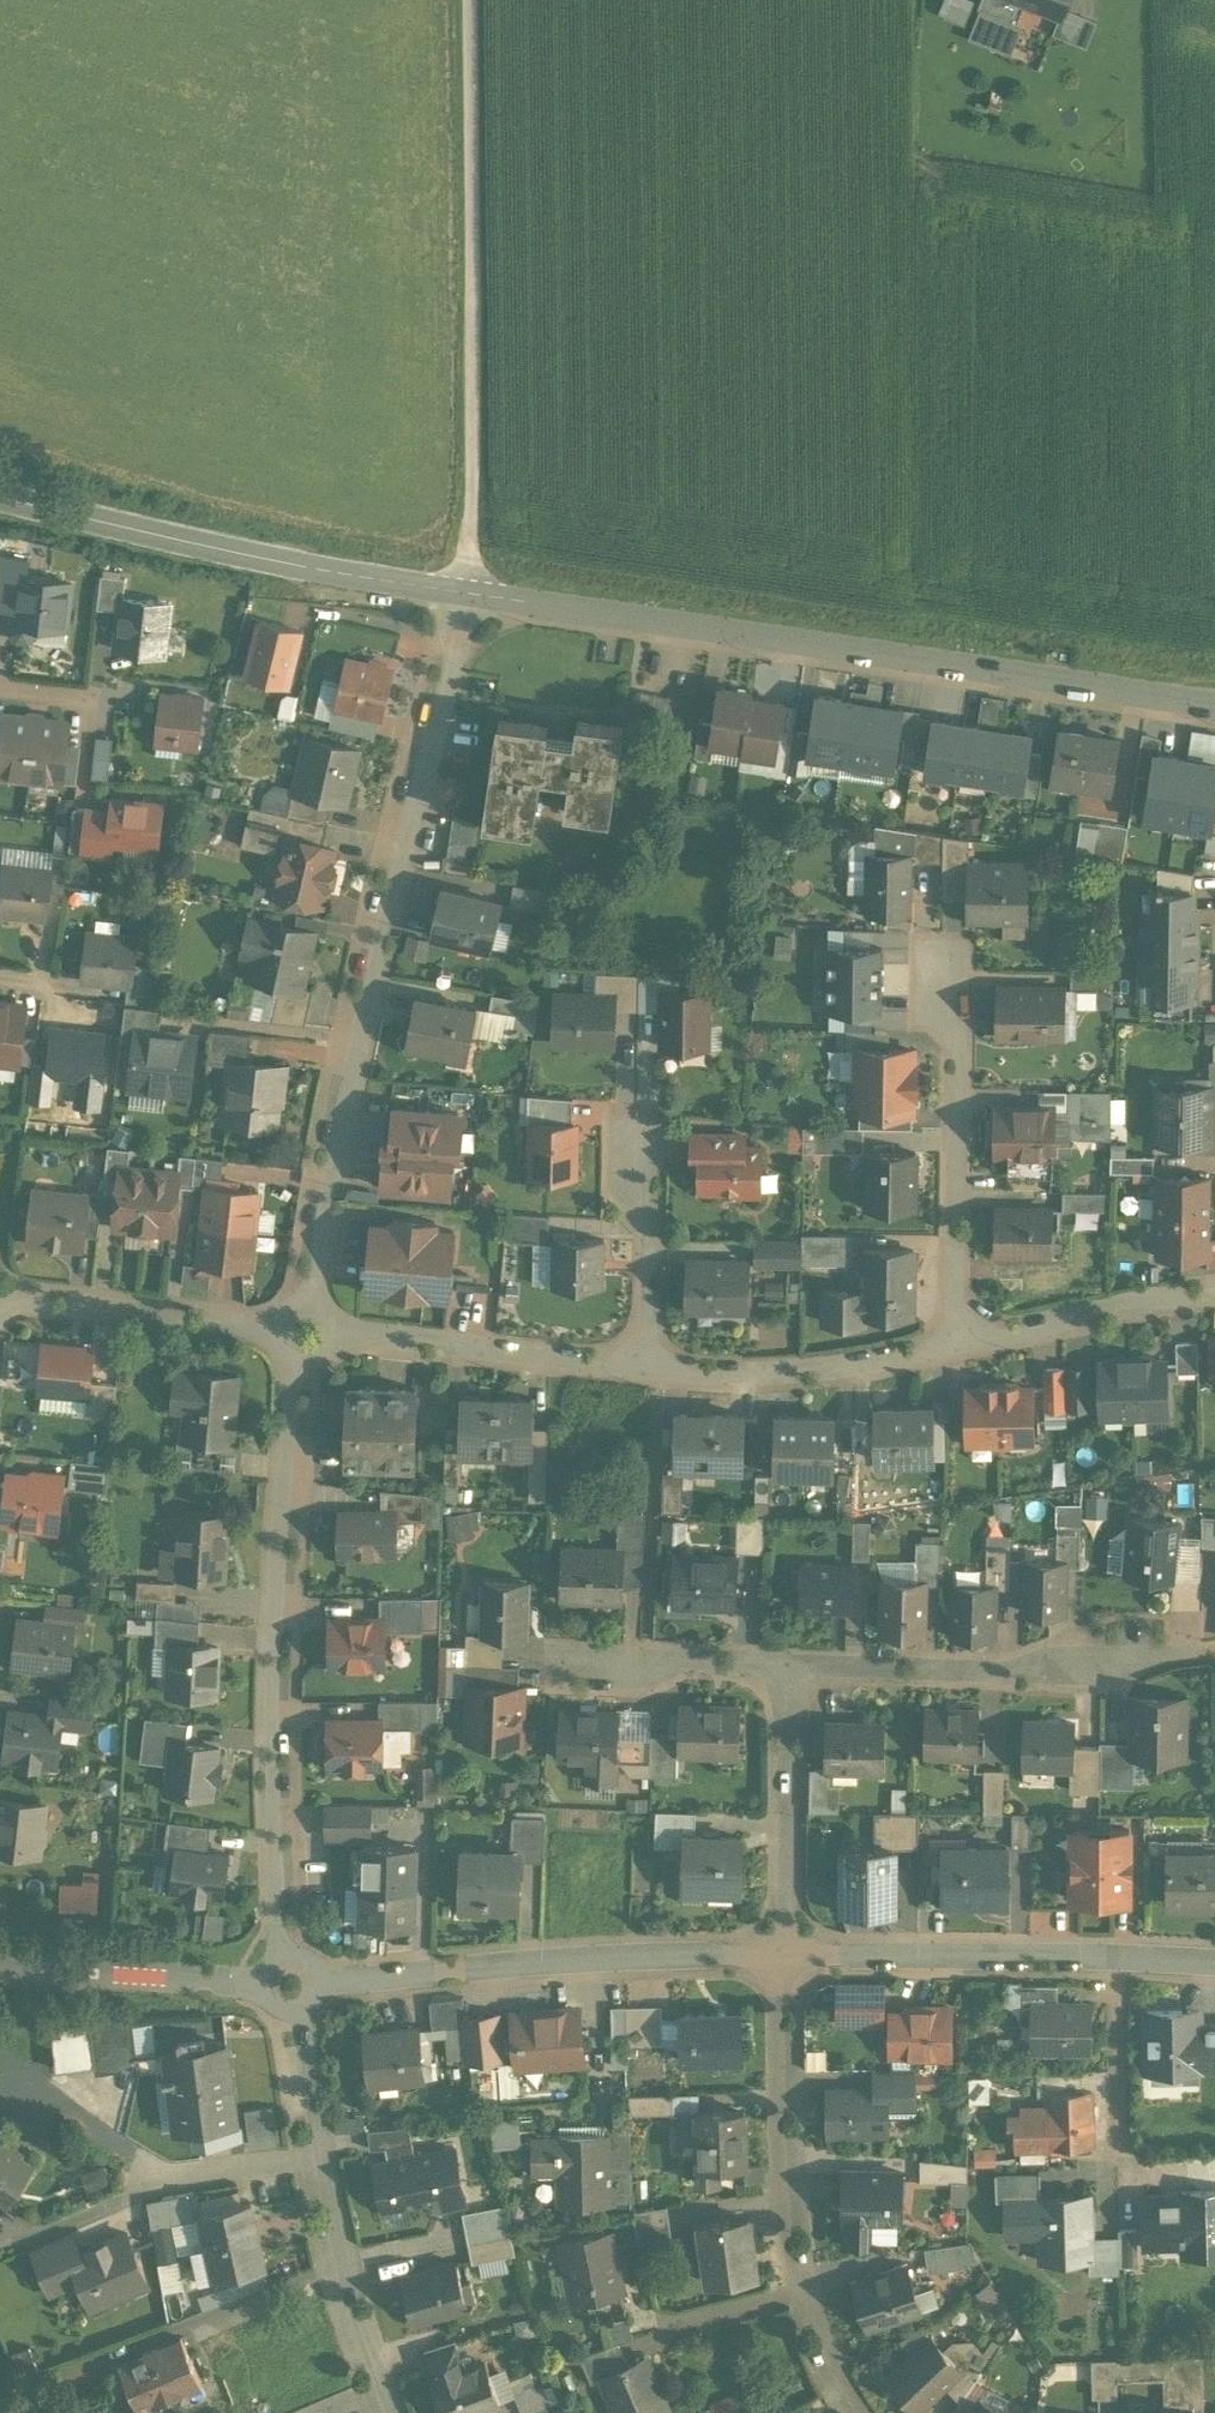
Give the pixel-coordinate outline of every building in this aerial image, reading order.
[(973,0),(943,0),(939,12),(966,21),(973,0)] [(970,25),(1008,39),(1022,3),(1046,12),(1044,17),(1051,20),(1053,15),(1059,17),(1065,0),(980,0),(970,25)] [(0,552),(0,605),(11,607),(13,593),(15,593),(17,575),(25,576),(27,556),(0,552)] [(124,576),(100,574),(96,606),(119,609),(120,597),(122,597),(124,576)] [(25,576),(17,575),(15,593),(13,593),(11,607),(13,607),(11,630),(16,635),(27,637),(32,633),(34,622),(65,626),(71,581),(25,576)] [(122,597),(120,597),(119,609),(115,647),(162,653),(168,602),(122,597)] [(260,617),(244,675),(283,686),(299,628),(260,617)] [(391,669),(346,659),(335,704),(380,714),(391,669)] [(751,692),(718,687),(713,723),(710,741),(713,742),(741,746),(742,746),(749,696),(750,697),(751,692)] [(202,696),(160,691),(155,741),(196,746),(202,696)] [(680,700),(641,692),(636,717),(675,725),(680,700)] [(848,699),(815,695),(807,752),(839,756),(838,759),(839,759),(848,699)] [(750,697),(749,696),(742,746),(741,746),(740,751),(773,756),(781,701),(750,697)] [(897,714),(856,708),(857,701),(848,699),(839,759),(892,767),(901,708),(898,707),(897,714)] [(1000,707),(994,706),(991,723),(997,724),(1000,707)] [(1,713),(0,723),(0,768),(27,771),(26,776),(27,776),(34,717),(1,713)] [(68,721),(34,717),(27,776),(29,776),(29,771),(60,775),(59,780),(61,780),(68,721)] [(547,725),(497,718),(482,820),(532,827),(540,772),(569,777),(564,809),(609,815),(622,725),(576,719),(573,738),(546,734),(547,725)] [(996,729),(932,719),(928,745),(926,760),(924,772),(944,775),(944,773),(989,780),(996,729)] [(713,723),(699,720),(693,756),(711,759),(713,742),(710,741),(713,723)] [(1059,728),(1051,778),(1109,787),(1117,738),(1059,728)] [(1029,734),(996,729),(989,780),(1001,781),(1001,784),(1021,787),(1027,751),(1029,734)] [(98,733),(92,775),(108,777),(114,736),(98,733)] [(357,748),(306,737),(294,789),(294,791),(330,799),(345,802),(357,748)] [(928,745),(914,743),(911,758),(926,760),(928,745)] [(1041,753),(1027,751),(1021,787),(1020,793),(1034,796),(1041,753)] [(1143,818),(1209,828),(1214,794),(1214,764),(1153,755),(1143,818)] [(330,799),(294,791),(294,789),(290,788),(285,812),(325,822),(330,799)] [(163,798),(112,792),(110,809),(77,805),(71,848),(113,853),(115,838),(157,844),(163,798)] [(285,812),(250,805),(241,844),(283,853),(286,839),(321,846),(326,822),(325,822),(285,812)] [(478,819),(452,815),(446,855),(472,859),(478,819)] [(1127,825),(1096,820),(1090,856),(1121,860),(1127,825)] [(942,832),(915,828),(914,859),(942,859),(942,832)] [(968,836),(942,832),(942,859),(941,896),(968,896),(968,917),(1025,917),(1026,861),(968,860),(968,836)] [(321,846),(286,839),(283,853),(274,891),(321,902),(333,849),(321,846)] [(910,851),(866,850),(865,912),(909,913),(910,851)] [(67,855),(51,854),(49,870),(51,870),(48,889),(63,891),(67,855)] [(446,855),(443,855),(443,856),(445,856),(443,869),(441,869),(441,870),(470,875),(472,859),(446,855)] [(2,865),(0,884),(0,910),(46,916),(48,889),(51,870),(49,870),(2,865)] [(1192,872),(1157,866),(1156,886),(1161,886),(1161,891),(1192,892),(1192,872)] [(554,889),(512,882),(509,904),(511,904),(549,910),(550,910),(554,889)] [(500,900),(440,886),(429,933),(454,939),(455,937),(488,945),(488,947),(489,947),(500,900)] [(1192,892),(1161,891),(1161,886),(1156,886),(1156,891),(1146,891),(1146,912),(1141,912),(1140,976),(1145,976),(1145,997),(1155,998),(1155,1002),(1160,1002),(1160,998),(1191,998),(1191,981),(1196,981),(1197,909),(1192,909),(1192,892)] [(314,933),(279,924),(278,927),(263,923),(264,920),(261,920),(260,922),(250,919),(244,942),(256,945),(248,976),(277,984),(297,989),(298,986),(311,936),(314,937),(314,933)] [(828,926),(828,946),(845,946),(845,943),(865,943),(865,946),(870,946),(870,929),(828,926)] [(135,938),(87,933),(82,978),(130,983),(135,938)] [(828,946),(827,978),(881,979),(881,946),(870,946),(865,946),(865,943),(845,943),(845,946),(828,946)] [(638,971),(596,970),(595,993),(614,994),(613,1006),(637,1007),(638,971)] [(1112,971),(1070,970),(1070,988),(1111,989),(1112,971)] [(829,1010),(844,1011),(844,1014),(865,1014),(865,1011),(871,1011),(881,1011),(881,979),(827,978),(827,1010),(829,1010)] [(311,989),(298,986),(297,989),(277,984),(267,1019),(302,1023),(311,989)] [(1025,988),(1025,986),(996,986),(996,1033),(1041,1033),(1041,1035),(1062,1035),(1062,988),(1025,988)] [(707,990),(661,989),(661,1045),(706,1045),(707,990)] [(595,993),(556,992),(554,1040),(612,1042),(613,1006),(614,994),(595,993)] [(538,1000),(491,993),(488,1010),(505,1013),(512,1032),(518,1029),(533,1032),(538,1000)] [(475,1007),(414,996),(406,1041),(448,1050),(447,1053),(466,1057),(475,1007)] [(1191,998),(1160,998),(1160,1002),(1155,1002),(1155,1017),(1190,1017),(1191,998)] [(0,1002),(0,1060),(18,1062),(24,1005),(0,1002)] [(161,1007),(124,1003),(120,1035),(134,1037),(135,1029),(158,1031),(161,1007)] [(844,1011),(829,1010),(829,1028),(846,1028),(868,1030),(871,1030),(871,1011),(865,1011),(865,1014),(844,1014),(844,1011)] [(250,1032),(210,1027),(206,1060),(229,1063),(230,1059),(247,1061),(250,1032)] [(110,1034),(56,1028),(51,1077),(80,1080),(77,1104),(98,1107),(101,1083),(104,1084),(110,1034)] [(868,1030),(846,1028),(846,1048),(857,1048),(857,1047),(868,1047),(868,1030)] [(158,1031),(135,1029),(134,1037),(129,1084),(188,1090),(194,1036),(158,1031)] [(868,1047),(857,1047),(857,1048),(857,1078),(916,1080),(915,1078),(916,1064),(912,1064),(913,1048),(868,1047)] [(247,1061),(230,1059),(229,1063),(227,1084),(234,1085),(230,1120),(273,1125),(275,1102),(279,1102),(283,1065),(247,1061)] [(916,1080),(857,1078),(856,1110),(911,1111),(912,1095),(915,1095),(915,1081),(916,1080)] [(1207,1084),(1157,1084),(1156,1139),(1210,1140),(1210,1092),(1210,1085),(1207,1084)] [(1110,1089),(1067,1088),(1067,1120),(1110,1120),(1110,1089)] [(571,1096),(527,1092),(526,1123),(530,1123),(530,1121),(571,1122),(571,1096)] [(458,1110),(393,1105),(390,1137),(382,1137),(381,1151),(383,1151),(380,1184),(445,1190),(450,1186),(453,1152),(463,1153),(464,1149),(459,1149),(461,1115),(458,1110)] [(1052,1105),(996,1105),(995,1153),(1013,1153),(1052,1153),(1052,1105)] [(571,1122),(530,1121),(530,1123),(530,1173),(573,1174),(574,1122),(571,1122)] [(816,1126),(803,1125),(802,1149),(816,1150),(816,1126)] [(862,1126),(816,1126),(816,1150),(862,1151),(862,1126)] [(743,1133),(691,1133),(691,1164),(699,1164),(698,1188),(723,1188),(723,1186),(735,1187),(735,1192),(758,1192),(759,1146),(742,1145),(743,1133)] [(129,1146),(107,1143),(104,1175),(118,1177),(119,1164),(127,1165),(129,1146)] [(914,1151),(866,1150),(866,1206),(913,1207),(914,1151)] [(195,1154),(179,1152),(177,1170),(179,1171),(177,1184),(192,1185),(192,1180),(195,1154)] [(1052,1153),(1013,1153),(1013,1172),(1051,1172),(1052,1153)] [(223,1157),(195,1154),(192,1180),(207,1182),(208,1177),(220,1178),(223,1157)] [(1153,1154),(1109,1154),(1109,1170),(1152,1171),(1153,1154)] [(127,1165),(119,1164),(118,1177),(113,1222),(115,1223),(116,1218),(126,1219),(125,1222),(129,1227),(142,1228),(149,1167),(127,1165)] [(177,1170),(149,1167),(142,1228),(156,1229),(160,1226),(161,1223),(171,1224),(170,1229),(172,1229),(177,1184),(179,1171),(177,1170)] [(1208,1177),(1158,1176),(1157,1216),(1207,1216),(1208,1177)] [(220,1178),(208,1177),(207,1182),(202,1222),(253,1228),(258,1189),(235,1187),(235,1183),(227,1182),(227,1179),(220,1178)] [(102,1191),(82,1187),(81,1193),(86,1193),(82,1232),(96,1234),(102,1191)] [(81,1193),(50,1189),(49,1197),(34,1195),(34,1196),(28,1201),(27,1214),(31,1220),(28,1239),(80,1245),(82,1232),(86,1193),(81,1193)] [(1109,1190),(1069,1189),(1069,1208),(1109,1208),(1109,1190)] [(1051,1208),(994,1207),(993,1253),(1050,1254),(1051,1208)] [(548,1214),(507,1210),(504,1238),(552,1242),(552,1237),(552,1233),(546,1232),(548,1214)] [(434,1219),(392,1215),(391,1223),(371,1222),(365,1286),(447,1294),(453,1229),(433,1227),(434,1219)] [(1207,1216),(1157,1216),(1156,1255),(1207,1256),(1207,1216)] [(253,1228),(202,1222),(198,1263),(197,1267),(210,1269),(217,1269),(217,1267),(225,1267),(226,1264),(249,1266),(253,1228)] [(851,1232),(801,1232),(801,1241),(801,1254),(850,1255),(851,1232)] [(603,1238),(552,1237),(552,1242),(551,1286),(601,1288),(603,1238)] [(801,1241),(756,1241),(756,1262),(800,1263),(801,1254),(801,1241)] [(912,1248),(862,1247),(862,1281),(861,1313),(863,1313),(911,1313),(912,1248)] [(974,1257),(973,1275),(996,1275),(996,1257),(974,1257)] [(745,1259),(688,1258),(688,1307),(745,1307),(745,1259)] [(198,1263),(183,1261),(181,1282),(208,1286),(210,1269),(197,1267),(198,1263)] [(849,1290),(824,1289),(823,1320),(863,1320),(863,1313),(861,1313),(862,1281),(849,1281),(849,1290)] [(1196,1340),(1175,1340),(1176,1371),(1197,1371),(1196,1340)] [(91,1346),(43,1342),(38,1389),(86,1394),(87,1394),(88,1380),(91,1346)] [(1166,1413),(1164,1359),(1131,1360),(1133,1414),(1166,1413)] [(1131,1360),(1099,1361),(1100,1415),(1132,1414),(1133,1414),(1131,1360)] [(1064,1366),(1042,1367),(1043,1408),(1065,1407),(1064,1366)] [(236,1373),(189,1369),(189,1372),(174,1371),(171,1405),(191,1407),(188,1438),(230,1441),(236,1373)] [(115,1382),(88,1380),(87,1394),(86,1394),(84,1413),(112,1416),(115,1382)] [(1032,1441),(1031,1386),(1008,1386),(1006,1383),(998,1384),(999,1441),(1032,1441)] [(989,1387),(966,1387),(966,1441),(999,1441),(998,1384),(991,1384),(989,1387)] [(413,1388),(349,1386),(349,1385),(347,1385),(345,1452),(357,1452),(357,1461),(401,1463),(401,1454),(413,1454),(415,1387),(413,1387),(413,1388)] [(496,1397),(463,1396),(462,1423),(461,1450),(463,1450),(495,1451),(496,1397)] [(533,1398),(496,1397),(495,1451),(530,1452),(531,1452),(532,1425),(533,1398)] [(934,1408),(875,1406),(874,1457),(933,1458),(934,1408)] [(743,1413),(677,1411),(675,1461),(675,1463),(683,1463),(741,1465),(743,1413)] [(833,1416),(775,1414),(774,1473),(831,1474),(833,1416)] [(462,1423),(445,1422),(443,1479),(462,1479),(463,1450),(461,1450),(462,1423)] [(548,1426),(532,1425),(531,1452),(530,1452),(529,1482),(546,1483),(548,1426)] [(216,1454),(175,1451),(174,1470),(214,1475),(216,1454)] [(495,1463),(495,1453),(463,1454),(464,1465),(495,1463)] [(108,1462),(71,1458),(67,1485),(106,1490),(108,1462)] [(675,1461),(662,1461),(661,1511),(682,1511),(683,1463),(675,1463),(675,1461)] [(32,1471),(27,1474),(7,1472),(2,1517),(7,1518),(10,1522),(21,1523),(25,1520),(54,1524),(53,1527),(56,1527),(62,1475),(60,1475),(59,1480),(43,1477),(43,1476),(40,1472),(32,1471)] [(768,1473),(755,1473),(754,1499),(768,1500),(768,1473)] [(851,1475),(837,1474),(836,1500),(850,1501),(851,1475)] [(1200,1505),(1199,1483),(1173,1484),(1174,1506),(1200,1505)] [(424,1492),(380,1488),(380,1511),(394,1511),(394,1520),(424,1520),(424,1492)] [(1087,1513),(1108,1513),(1108,1492),(1087,1492),(1087,1513)] [(768,1500),(754,1499),(754,1514),(763,1514),(767,1514),(768,1500)] [(850,1501),(836,1500),(836,1515),(849,1515),(850,1501)] [(642,1510),(624,1509),(623,1542),(641,1543),(642,1510)] [(227,1514),(179,1511),(175,1570),(223,1573),(227,1514)] [(380,1511),(344,1511),(344,1518),(338,1524),(337,1538),(343,1544),(343,1552),(394,1552),(394,1520),(394,1511),(380,1511)] [(754,1514),(746,1514),(745,1549),(763,1550),(763,1514),(754,1514)] [(1179,1521),(1131,1517),(1127,1571),(1175,1575),(1179,1521)] [(663,1518),(663,1534),(683,1534),(683,1518),(663,1518)] [(870,1520),(854,1519),(852,1558),(868,1559),(870,1520)] [(1079,1523),(1056,1523),(1055,1561),(1064,1561),(1064,1566),(1078,1567),(1079,1523)] [(1110,1533),(1109,1569),(1123,1569),(1123,1533),(1110,1533)] [(939,1540),(915,1539),(914,1581),(923,1581),(923,1583),(938,1583),(939,1540)] [(1009,1544),(986,1543),(984,1585),(994,1585),(994,1586),(1008,1587),(1009,1544)] [(624,1548),(562,1546),(561,1599),(623,1601),(624,1548)] [(737,1556),(674,1554),(672,1602),(735,1604),(737,1556)] [(1055,1561),(1023,1560),(1022,1610),(1063,1611),(1064,1566),(1064,1561),(1055,1561)] [(854,1565),(801,1564),(801,1607),(853,1608),(854,1565)] [(176,1579),(137,1577),(135,1596),(173,1599),(175,1599),(175,1598),(176,1579)] [(528,1581),(484,1579),(482,1632),(526,1634),(528,1581)] [(914,1581),(883,1580),(881,1631),(921,1632),(923,1583),(923,1581),(914,1581)] [(984,1585),(952,1584),(951,1633),(992,1634),(994,1586),(994,1585),(984,1585)] [(422,1596),(379,1596),(379,1618),(383,1618),(383,1630),(422,1630),(422,1596)] [(173,1599),(157,1598),(156,1613),(172,1615),(173,1599)] [(200,1599),(175,1598),(175,1599),(173,1599),(172,1615),(199,1618),(200,1599)] [(84,1605),(48,1600),(46,1619),(72,1622),(72,1624),(82,1625),(84,1605)] [(172,1615),(156,1613),(154,1642),(170,1643),(170,1641),(198,1643),(199,1618),(172,1615)] [(46,1619),(19,1616),(13,1663),(67,1669),(72,1624),(72,1622),(46,1619)] [(379,1618),(330,1618),(330,1664),(346,1664),(349,1668),(362,1668),(366,1664),(383,1664),(383,1630),(383,1618),(379,1618)] [(198,1643),(170,1641),(170,1643),(168,1690),(175,1691),(178,1695),(192,1695),(196,1692),(215,1693),(216,1659),(210,1659),(210,1643),(198,1643)] [(502,1645),(466,1644),(465,1662),(473,1663),(501,1663),(502,1645)] [(501,1663),(473,1663),(472,1683),(518,1685),(518,1664),(501,1663)] [(472,1683),(466,1683),(465,1709),(472,1709),(471,1727),(522,1728),(523,1702),(517,1702),(518,1685),(472,1683)] [(93,1698),(52,1693),(49,1715),(60,1716),(59,1724),(89,1727),(93,1698)] [(1184,1696),(1133,1696),(1133,1741),(1120,1741),(1119,1785),(1134,1785),(1134,1753),(1183,1753),(1184,1696)] [(436,1699),(378,1699),(378,1720),(380,1720),(380,1728),(411,1728),(421,1727),(421,1725),(435,1725),(436,1699)] [(739,1705),(682,1704),(681,1752),(738,1754),(739,1705)] [(978,1708),(925,1707),(924,1752),(977,1753),(978,1708)] [(616,1711),(561,1709),(559,1754),(586,1755),(585,1777),(614,1778),(614,1756),(630,1774),(631,1735),(615,1734),(616,1711)] [(49,1715),(10,1710),(5,1756),(21,1758),(21,1761),(38,1763),(38,1760),(55,1762),(59,1724),(60,1716),(49,1715)] [(188,1719),(145,1714),(142,1737),(172,1741),(172,1739),(186,1741),(188,1719)] [(378,1720),(363,1720),(361,1718),(353,1718),(352,1720),(328,1720),(328,1758),(341,1758),(347,1768),(360,1768),(363,1762),(380,1762),(401,1762),(401,1748),(411,1748),(411,1728),(380,1728),(380,1720),(378,1720)] [(1073,1722),(1024,1720),(1023,1764),(1072,1766),(1073,1722)] [(882,1721),(828,1721),(827,1767),(827,1768),(829,1768),(882,1768),(882,1721)] [(651,1733),(631,1733),(631,1735),(630,1774),(650,1775),(651,1733)] [(671,1734),(651,1733),(650,1775),(670,1775),(671,1734)] [(186,1741),(172,1739),(172,1741),(142,1737),(139,1757),(170,1761),(167,1787),(212,1793),(213,1791),(211,1790),(212,1777),(218,1777),(220,1761),(214,1761),(216,1747),(218,1747),(218,1745),(186,1741)] [(1120,1741),(1099,1741),(1098,1745),(1098,1785),(1119,1785),(1120,1741)] [(1098,1745),(1077,1745),(1077,1790),(1098,1790),(1098,1785),(1098,1745)] [(433,1795),(436,1763),(421,1762),(419,1786),(426,1787),(425,1795),(433,1795)] [(827,1767),(810,1767),(810,1809),(837,1809),(837,1784),(829,1783),(829,1768),(827,1768),(827,1767)] [(1002,1768),(983,1768),(982,1810),(1002,1811),(1002,1768)] [(0,1798),(0,1848),(38,1852),(39,1842),(42,1843),(45,1840),(46,1830),(44,1827),(41,1827),(44,1803),(0,1798)] [(369,1802),(326,1802),(325,1836),(369,1836),(369,1802)] [(694,1810),(656,1809),(654,1844),(684,1846),(685,1833),(693,1834),(694,1810)] [(918,1810),(874,1810),(874,1840),(890,1840),(890,1846),(894,1846),(917,1846),(918,1810)] [(1031,1811),(1011,1811),(1011,1846),(1030,1846),(1031,1811)] [(544,1815),(512,1814),(511,1851),(519,1851),(519,1858),(542,1859),(544,1815)] [(210,1823),(168,1818),(164,1844),(174,1846),(175,1844),(207,1848),(210,1823)] [(1128,1827),(1071,1827),(1070,1897),(1128,1897),(1128,1827)] [(693,1834),(685,1833),(684,1846),(683,1887),(683,1888),(685,1888),(685,1881),(707,1882),(706,1884),(708,1885),(737,1885),(737,1889),(739,1889),(741,1836),(693,1834)] [(874,1846),(843,1846),(842,1910),(894,1910),(894,1846),(890,1846),(890,1840),(874,1840),(874,1846)] [(207,1848),(175,1844),(174,1846),(169,1890),(186,1892),(186,1896),(205,1898),(205,1895),(223,1897),(228,1851),(207,1848)] [(416,1846),(363,1845),(360,1921),(413,1922),(416,1846)] [(1006,1845),(962,1846),(962,1854),(942,1854),(942,1899),(1006,1898),(1006,1845)] [(511,1851),(462,1849),(460,1901),(463,1901),(463,1895),(483,1896),(483,1899),(488,1899),(488,1896),(515,1897),(515,1903),(517,1903),(519,1858),(519,1851),(511,1851)] [(1167,1853),(1167,1903),(1214,1903),(1214,1853),(1167,1853)] [(83,1866),(82,1878),(60,1878),(59,1910),(99,1910),(100,1867),(83,1866)] [(707,1882),(685,1881),(685,1888),(683,1888),(683,1887),(678,1891),(678,1896),(682,1900),(703,1901),(707,1897),(708,1885),(706,1884),(707,1882)] [(207,1907),(203,1929),(219,1932),(224,1911),(207,1907)] [(881,1982),(838,1981),(837,2021),(881,2022),(881,1982)] [(1056,1983),(1018,1983),(1018,2003),(1036,2004),(1036,2002),(1056,2002),(1056,1983)] [(462,1995),(429,1999),(431,2027),(464,2024),(464,2016),(462,1995)] [(1056,2002),(1036,2002),(1036,2004),(1036,2048),(1040,2048),(1045,2052),(1062,2053),(1066,2049),(1089,2049),(1089,2024),(1087,2024),(1088,2002),(1056,2002)] [(660,2004),(626,2005),(626,2034),(627,2037),(626,2044),(661,2043),(660,2004)] [(626,2034),(626,2005),(610,2006),(611,2034),(626,2034)] [(949,2006),(908,2005),(908,2013),(890,2012),(890,2024),(885,2029),(885,2047),(890,2052),(890,2054),(914,2054),(914,2053),(948,2053),(949,2006)] [(578,2007),(518,2012),(518,2014),(512,2020),(513,2032),(519,2037),(519,2040),(520,2040),(522,2063),(582,2059),(578,2007)] [(1146,2010),(1147,2069),(1152,2069),(1181,2068),(1199,2068),(1199,2066),(1214,2066),(1214,2023),(1198,2023),(1198,2009),(1146,2010)] [(742,2058),(741,2010),(678,2012),(679,2059),(714,2058),(714,2056),(739,2055),(739,2058),(742,2058)] [(496,2013),(464,2016),(464,2024),(468,2059),(500,2056),(496,2013)] [(131,2014),(87,2014),(94,2063),(138,2056),(131,2014)] [(416,2027),(368,2032),(371,2058),(365,2064),(366,2072),(373,2076),(373,2082),(421,2078),(416,2027)] [(225,2041),(171,2048),(182,2126),(236,2118),(225,2041)] [(912,2068),(874,2069),(874,2088),(885,2088),(885,2096),(912,2096),(912,2068)] [(1182,2080),(1181,2068),(1152,2069),(1152,2080),(1182,2080)] [(874,2088),(827,2089),(828,2132),(885,2131),(885,2096),(885,2088),(874,2088)] [(1081,2091),(1046,2092),(1046,2094),(1047,2119),(1023,2120),(1022,2116),(1021,2115),(1019,2114),(1016,2113),(1014,2113),(1012,2114),(1011,2115),(1010,2116),(1009,2118),(1009,2120),(1009,2122),(1010,2124),(1011,2125),(1013,2127),(1016,2127),(1017,2147),(1049,2146),(1049,2142),(1092,2141),(1091,2091),(1081,2091)] [(671,2092),(628,2093),(628,2112),(672,2111),(671,2092)] [(251,2145),(279,2140),(272,2102),(245,2106),(251,2145)] [(743,2108),(696,2110),(697,2163),(698,2165),(717,2165),(735,2164),(744,2164),(744,2163),(743,2108)] [(492,2116),(493,2143),(521,2141),(519,2114),(492,2116)] [(408,2124),(367,2127),(369,2147),(388,2145),(390,2158),(414,2154),(411,2141),(402,2142),(401,2126),(408,2125),(408,2124)] [(629,2128),(602,2128),(602,2134),(605,2134),(605,2166),(630,2166),(629,2128)] [(602,2134),(558,2135),(558,2138),(533,2139),(534,2167),(559,2167),(560,2200),(606,2199),(605,2166),(605,2134),(602,2134)] [(0,2142),(0,2194),(6,2198),(30,2164),(0,2142)] [(454,2146),(414,2154),(423,2199),(439,2196),(441,2205),(465,2201),(454,2146)] [(989,2150),(974,2150),(974,2163),(987,2163),(995,2162),(989,2162),(989,2150)] [(390,2158),(374,2161),(383,2207),(423,2199),(414,2154),(390,2158)] [(966,2163),(919,2158),(919,2180),(953,2180),(967,2181),(966,2163)] [(718,2179),(717,2165),(698,2165),(697,2163),(694,2163),(695,2180),(718,2179)] [(760,2163),(744,2163),(744,2164),(735,2164),(735,2176),(760,2175),(760,2163)] [(900,2170),(843,2169),(842,2218),(845,2218),(845,2241),(868,2241),(869,2219),(900,2219),(900,2170)] [(1039,2173),(995,2174),(995,2186),(1006,2186),(1007,2198),(1039,2197),(1039,2195),(1039,2173)] [(967,2181),(953,2180),(953,2200),(967,2200),(967,2181)] [(1181,2191),(1181,2195),(1142,2196),(1143,2246),(1145,2246),(1145,2239),(1183,2237),(1183,2253),(1214,2252),(1214,2190),(1181,2191)] [(1039,2195),(1039,2197),(1007,2198),(1005,2198),(1006,2233),(1040,2232),(1041,2259),(1088,2258),(1090,2258),(1089,2236),(1088,2194),(1039,2195)] [(250,2200),(200,2211),(214,2273),(261,2263),(254,2234),(258,2234),(250,2200)] [(666,2204),(631,2210),(636,2242),(671,2236),(666,2204)] [(505,2215),(464,2223),(468,2241),(509,2233),(505,2215)] [(747,2215),(698,2222),(706,2281),(756,2274),(747,2215)] [(1136,2228),(1118,2228),(1118,2235),(1119,2265),(1137,2264),(1136,2228)] [(611,2229),(560,2239),(560,2240),(563,2240),(575,2298),(572,2299),(572,2301),(623,2291),(623,2289),(620,2289),(613,2254),(616,2253),(611,2229)] [(79,2249),(69,2253),(74,2266),(90,2305),(146,2282),(125,2230),(79,2249)] [(71,2231),(31,2247),(44,2278),(74,2266),(69,2253),(79,2249),(71,2231)] [(509,2233),(468,2241),(471,2260),(514,2252),(509,2233)] [(1118,2235),(1089,2236),(1090,2258),(1088,2258),(1089,2273),(1119,2272),(1119,2265),(1118,2235)] [(968,2240),(925,2247),(928,2265),(979,2257),(968,2240)] [(455,2260),(401,2276),(413,2320),(467,2305),(468,2304),(461,2281),(455,2260)] [(905,2264),(852,2280),(866,2325),(919,2308),(905,2264)] [(470,2279),(461,2281),(468,2304),(467,2305),(476,2302),(470,2279)] [(628,2315),(600,2321),(604,2345),(617,2342),(632,2337),(628,2315)] [(179,2338),(162,2346),(157,2344),(149,2347),(169,2395),(186,2388),(191,2390),(202,2385),(180,2334),(178,2335),(179,2338)] [(956,2363),(929,2335),(887,2375),(919,2408),(945,2384),(961,2369),(956,2363)] [(459,2370),(453,2354),(459,2352),(454,2337),(424,2347),(435,2378),(433,2379),(445,2412),(465,2412),(500,2401),(485,2360),(459,2370)] [(604,2345),(579,2354),(591,2382),(606,2375),(606,2374),(627,2364),(617,2342),(604,2345)] [(141,2351),(139,2355),(121,2363),(120,2360),(118,2360),(139,2411),(151,2407),(153,2402),(169,2395),(149,2347),(141,2351)] [(981,2369),(966,2353),(956,2363),(961,2369),(945,2384),(959,2400),(981,2369)] [(1202,2354),(1185,2355),(1187,2400),(1187,2405),(1204,2404),(1202,2354)] [(1185,2355),(1116,2357),(1117,2377),(1165,2375),(1166,2401),(1187,2400),(1185,2355)] [(606,2374),(606,2375),(618,2402),(625,2399),(631,2412),(651,2412),(666,2406),(657,2384),(658,2381),(657,2378),(656,2376),(655,2375),(654,2374),(652,2373),(645,2357),(627,2364),(606,2374)] [(1117,2377),(1116,2357),(1097,2358),(1098,2396),(1117,2395),(1117,2377)] [(530,2371),(509,2379),(514,2394),(536,2386),(530,2371)] [(514,2394),(522,2412),(523,2412),(549,2403),(542,2384),(536,2386),(514,2394)] [(742,2408),(734,2390),(705,2403),(709,2412),(732,2412),(742,2408)] [(978,2399),(972,2412),(1010,2412),(978,2399)]
